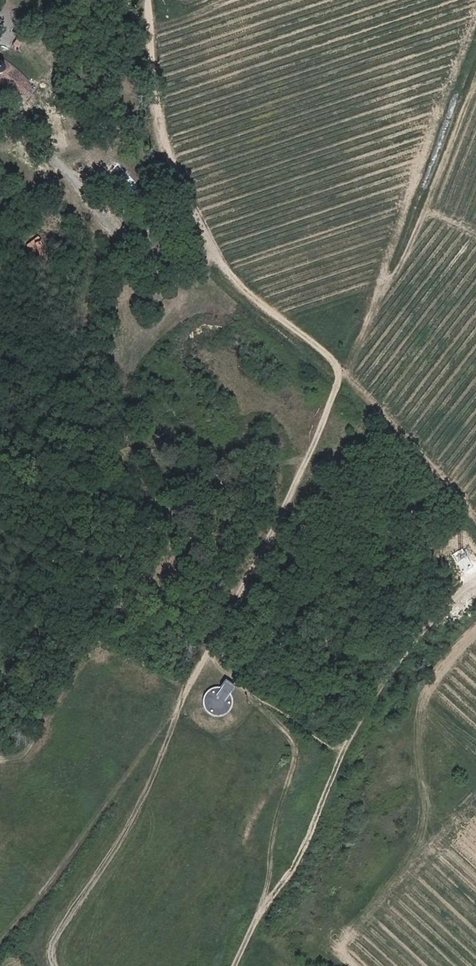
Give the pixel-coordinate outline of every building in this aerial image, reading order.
[(6,85),(15,72),(3,64),(1,67),(0,66),(0,81),(6,85)] [(224,683),(219,690),(217,689),(214,689),(211,690),(208,692),(206,694),(204,697),(202,701),(202,705),(204,709),(206,713),(210,715),(213,716),(217,716),(220,716),(223,714),(225,713),(227,710),(229,707),(229,704),(229,701),(229,698),(227,696),(232,688),(224,683)]
